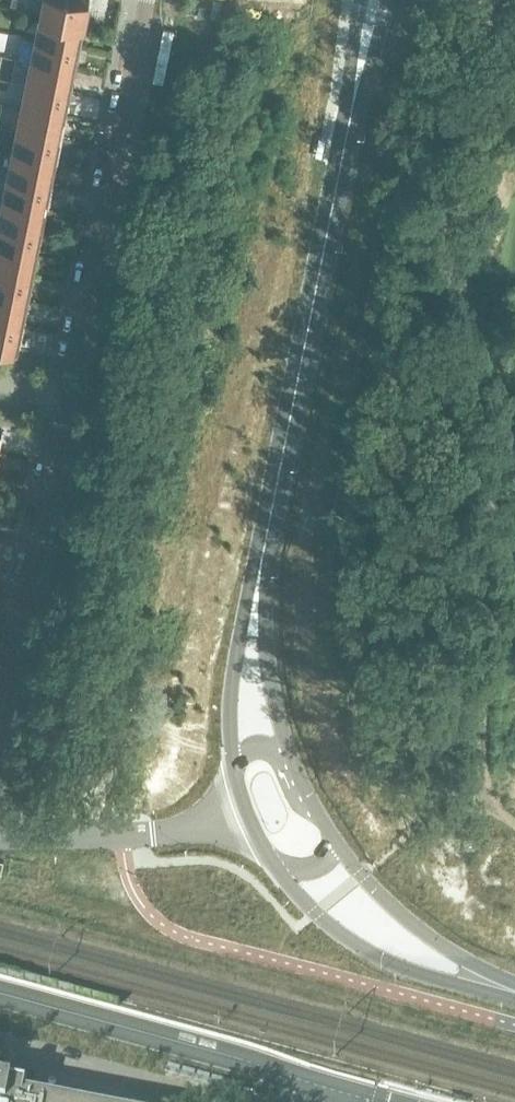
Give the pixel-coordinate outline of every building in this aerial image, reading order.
[(42,14),(85,23),(89,0),(45,0),(42,14)] [(80,46),(85,23),(42,14),(37,37),(80,46)] [(37,37),(32,60),(75,69),(80,46),(37,37)] [(71,92),(75,69),(32,60),(28,83),(71,92)] [(23,107),(66,115),(71,92),(28,83),(23,107)] [(18,130),(61,138),(66,115),(23,107),(18,130)] [(18,130),(14,153),(57,162),(61,138),(18,130)] [(9,177),(52,185),(57,162),(14,153),(9,177)] [(4,200),(47,209),(52,185),(9,177),(4,200)] [(42,232),(47,209),(4,200),(0,220),(0,223),(42,232)] [(38,255),(42,232),(0,223),(0,247),(38,255)] [(33,278),(38,255),(0,247),(0,271),(33,278)] [(28,301),(33,278),(0,271),(0,295),(28,301)] [(24,324),(28,301),(0,295),(0,319),(24,324)] [(19,349),(24,324),(0,319),(0,345),(19,349)] [(26,1098),(28,1090),(0,1085),(0,1101),(47,1101),(26,1098)]
